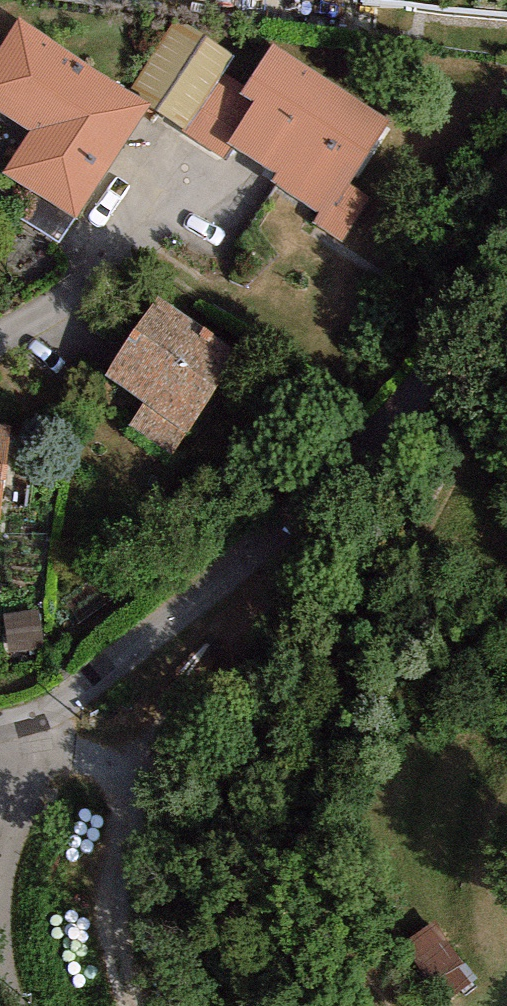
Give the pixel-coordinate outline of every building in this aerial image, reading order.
[(361,2),(506,15),(506,0),(361,0),(361,2)] [(18,18),(0,45),(0,112),(29,131),(2,171),(75,220),(148,109),(151,105),(129,91),(18,18)] [(234,54),(175,18),(129,91),(151,105),(148,109),(183,133),(222,74),(234,54)] [(388,123),(272,45),(244,88),(239,94),(254,103),(228,142),(236,147),(279,176),(275,183),(320,213),(312,225),(340,244),(370,199),(347,184),(388,123)] [(244,88),(222,74),(183,133),(226,161),(236,147),(228,142),(254,103),(239,94),(244,88)] [(242,351),(158,295),(104,376),(143,403),(127,426),(172,456),(242,351)] [(0,424),(0,516),(10,425),(0,424)]
